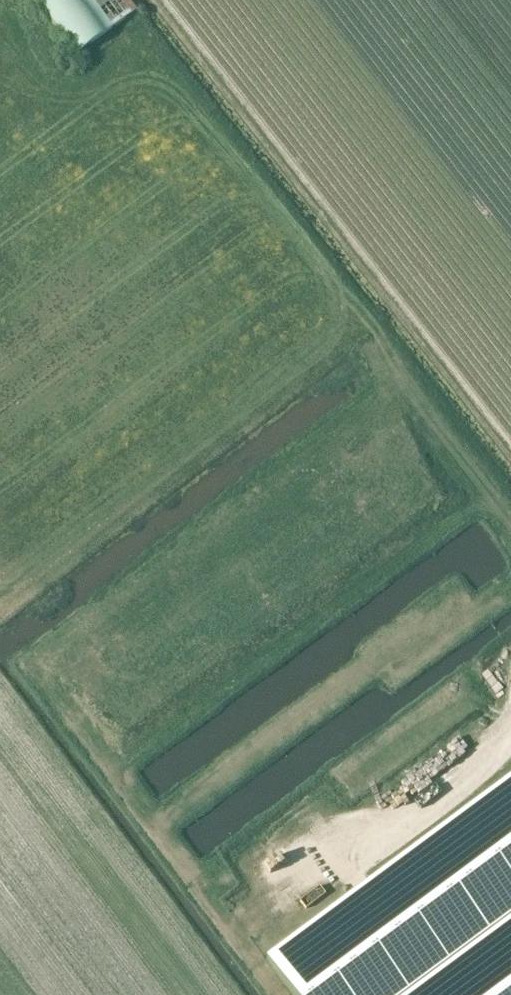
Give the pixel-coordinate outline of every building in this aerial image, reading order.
[(74,56),(137,11),(128,0),(31,0),(74,56)] [(267,958),(294,994),(510,994),(510,777),(267,958)]
